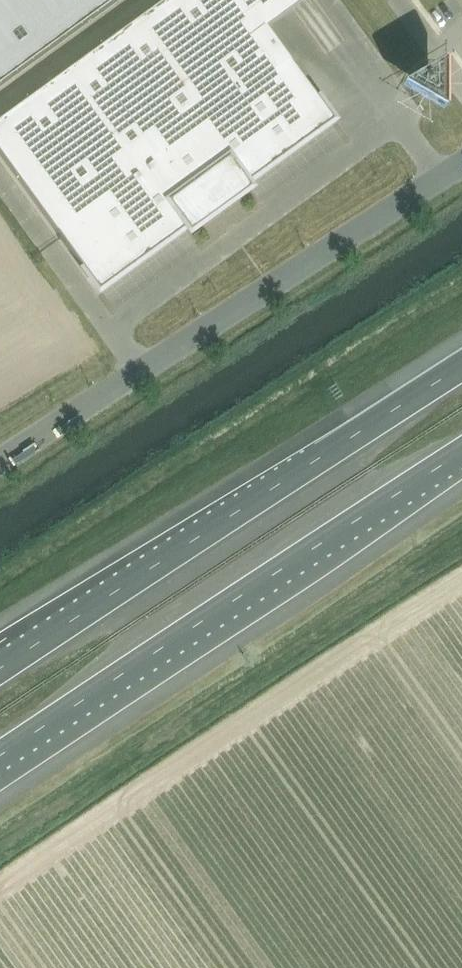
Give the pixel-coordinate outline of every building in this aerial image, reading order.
[(237,200),(229,188),(240,180),(244,186),(332,122),(315,99),(258,20),(286,0),(167,0),(0,122),(0,157),(59,238),(81,269),(82,269),(99,292),(187,228),(182,222),(193,214),(202,226),(237,200)] [(122,0),(0,0),(0,89),(122,0)]
